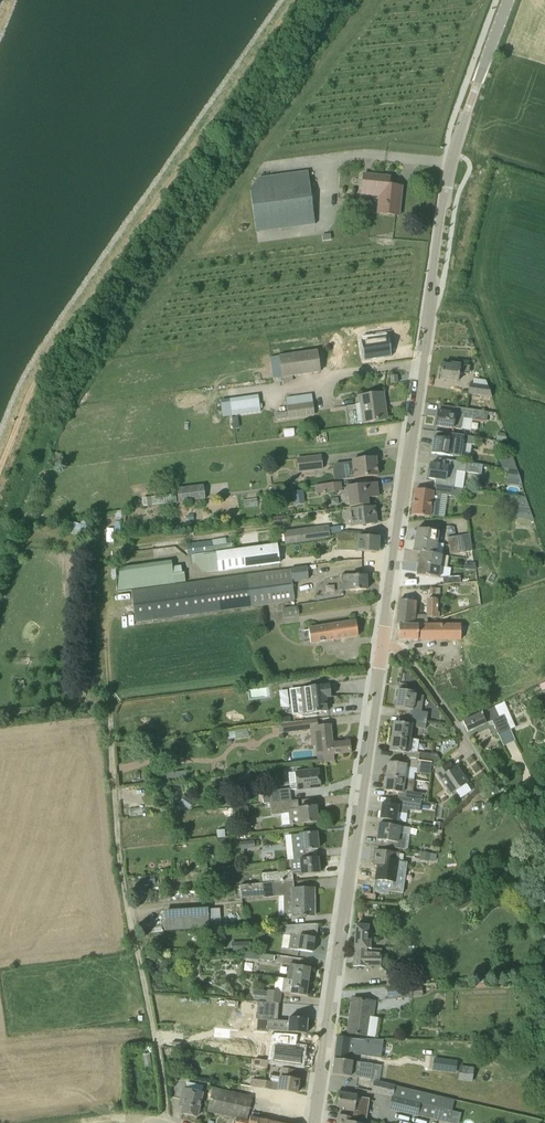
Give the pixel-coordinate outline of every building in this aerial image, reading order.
[(308,171),(258,177),(250,189),(256,232),(315,224),(308,171)] [(402,187),(384,185),(385,177),(364,175),(362,194),(380,196),(378,213),(396,215),(397,198),(401,198),(402,187)] [(293,381),(292,376),(320,372),(317,350),(279,356),(283,382),(293,381)] [(440,379),(458,382),(459,373),(469,374),(470,366),(451,364),(451,366),(442,365),(440,379)] [(492,397),(488,385),(470,383),(468,393),(492,397)] [(359,396),(360,404),(356,405),(358,423),(369,421),(387,419),(383,393),(359,396)] [(259,396),(221,401),(223,416),(261,411),(259,396)] [(287,405),(287,412),(276,413),(276,420),(288,418),(289,419),(314,415),(313,402),(287,405)] [(485,412),(483,412),(456,408),(455,414),(438,411),(436,426),(453,428),(462,429),(463,418),(473,419),(484,420),(485,412)] [(443,432),(442,439),(434,438),(432,453),(450,456),(461,457),(463,443),(474,445),(475,437),(458,434),(443,432)] [(507,441),(505,433),(504,433),(498,432),(497,440),(507,441)] [(62,467),(66,458),(59,455),(60,453),(56,451),(51,462),(62,467)] [(512,455),(507,454),(507,462),(501,462),(501,468),(508,469),(517,470),(512,455)] [(297,458),(298,471),(323,469),(321,455),(297,458)] [(352,460),(352,462),(341,463),(343,479),(354,478),(378,475),(376,457),(352,460)] [(435,485),(437,485),(454,488),(457,471),(482,475),(483,466),(455,461),(454,468),(448,467),(448,466),(431,464),(428,478),(435,479),(435,485)] [(508,469),(508,471),(507,480),(521,481),(517,470),(508,469)] [(340,482),(316,485),(317,494),(341,491),(340,482)] [(376,483),(347,486),(349,507),(369,505),(368,498),(378,497),(376,483)] [(206,499),(204,485),(177,488),(179,502),(206,499)] [(429,516),(429,515),(438,516),(441,494),(462,497),(463,489),(454,488),(437,485),(436,492),(416,490),(412,514),(429,516)] [(292,491),(294,504),(304,503),(302,490),(292,491)] [(533,519),(526,498),(517,497),(514,518),(533,519)] [(376,523),(375,507),(354,510),(355,518),(350,519),(351,526),(376,523)] [(272,519),(273,526),(290,523),(289,517),(272,519)] [(85,535),(86,522),(71,521),(70,534),(85,535)] [(323,526),(291,531),(293,543),(325,539),(323,526)] [(415,539),(437,543),(439,531),(417,528),(415,539)] [(462,535),(464,552),(472,551),(470,534),(462,535)] [(462,535),(456,536),(458,553),(464,552),(462,535)] [(458,553),(456,536),(448,537),(450,554),(458,553)] [(377,552),(378,538),(358,537),(358,540),(351,539),(350,560),(371,558),(372,552),(377,552)] [(212,540),(213,544),(214,552),(216,552),(228,550),(227,546),(226,538),(212,540)] [(436,554),(437,543),(415,539),(414,551),(420,552),(436,554)] [(228,550),(216,552),(218,571),(280,564),(277,543),(234,549),(228,550)] [(213,544),(194,547),(195,554),(214,552),(213,544)] [(419,563),(440,566),(447,567),(449,556),(436,554),(420,552),(419,563)] [(439,578),(440,566),(419,563),(417,575),(439,578)] [(117,591),(141,588),(138,565),(119,568),(117,591)] [(307,567),(131,590),(136,623),(294,601),(292,583),(301,582),(301,580),(308,580),(307,567)] [(342,575),(343,591),(350,590),(350,591),(366,590),(366,589),(368,589),(367,582),(366,582),(366,575),(358,576),(358,574),(342,575)] [(443,577),(443,585),(460,583),(460,576),(443,577)] [(397,625),(399,625),(429,625),(429,623),(427,623),(428,617),(437,618),(438,599),(427,599),(426,615),(416,615),(416,602),(399,600),(397,625)] [(299,616),(298,611),(298,607),(298,606),(283,608),(284,618),(299,616)] [(429,625),(399,625),(399,640),(461,640),(461,638),(461,617),(451,617),(451,623),(429,623),(429,625)] [(356,621),(308,627),(311,644),(358,636),(356,621)] [(293,689),(296,715),(328,711),(327,698),(331,697),(329,684),(293,689)] [(280,688),(281,705),(290,704),(289,687),(280,688)] [(424,696),(422,696),(415,695),(415,692),(398,690),(396,707),(395,707),(395,708),(410,710),(409,719),(427,721),(428,712),(422,712),(424,696)] [(468,732),(492,721),(499,734),(510,729),(506,722),(507,721),(504,715),(499,717),(494,707),(463,721),(468,732)] [(392,737),(412,739),(413,728),(426,730),(427,721),(409,719),(408,724),(393,722),(393,723),(394,723),(392,737)] [(281,723),(282,732),(303,730),(301,721),(291,722),(281,723)] [(318,726),(320,745),(317,745),(318,756),(324,755),(325,761),(334,760),(333,754),(350,752),(349,742),(332,744),(330,725),(318,726)] [(404,758),(433,763),(433,766),(441,761),(437,754),(417,752),(419,740),(412,739),(392,737),(390,750),(389,750),(389,751),(405,753),(404,758)] [(433,766),(433,763),(404,758),(403,764),(388,762),(387,763),(388,763),(386,776),(407,779),(408,768),(417,769),(417,773),(432,774),(433,766)] [(449,763),(436,772),(451,794),(468,782),(457,766),(453,769),(449,763)] [(321,787),(319,769),(295,772),(296,790),(321,787)] [(416,801),(422,802),(423,793),(413,792),(414,780),(407,779),(386,776),(384,790),(384,791),(399,793),(398,799),(413,801),(416,801)] [(264,804),(270,803),(291,801),(290,788),(262,791),(264,804)] [(190,799),(185,807),(190,810),(195,803),(190,799)] [(397,821),(398,813),(407,813),(408,809),(420,811),(422,802),(416,801),(413,801),(398,799),(396,799),(395,805),(382,803),(380,819),(397,821)] [(298,800),(291,801),(270,803),(271,815),(288,813),(289,825),(299,823),(300,825),(318,822),(316,806),(299,809),(298,800)] [(232,808),(233,809),(234,817),(234,818),(249,816),(248,806),(232,808)] [(379,824),(378,830),(377,840),(389,842),(389,847),(404,849),(406,835),(399,834),(400,827),(379,824)] [(225,837),(224,829),(217,830),(218,838),(225,837)] [(293,860),(298,860),(318,857),(317,849),(318,849),(317,833),(291,835),(293,860)] [(241,849),(255,848),(254,840),(240,842),(241,849)] [(373,864),(388,866),(387,872),(397,873),(402,872),(403,863),(395,862),(396,853),(375,850),(373,864)] [(298,860),(293,860),(291,861),(292,870),(272,873),(273,880),(281,879),(281,880),(283,881),(283,883),(293,882),(292,875),(301,874),(301,875),(320,873),(318,857),(298,860)] [(279,916),(286,916),(302,916),(302,917),(306,917),(306,916),(315,916),(314,888),(294,889),(293,882),(283,883),(283,881),(281,880),(281,879),(273,880),(272,873),(262,874),(263,882),(240,885),(242,899),(264,897),(264,898),(279,897),(279,916)] [(156,884),(155,876),(142,877),(142,885),(156,884)] [(184,915),(166,914),(165,925),(194,927),(195,913),(184,912),(184,915)] [(285,926),(284,931),(283,935),(292,936),(290,949),(312,952),(315,938),(316,938),(318,924),(285,926)] [(368,940),(369,926),(356,925),(353,966),(381,968),(382,954),(371,953),(373,940),(368,940)] [(237,942),(237,943),(237,951),(250,951),(250,942),(237,942)] [(242,957),(273,961),(274,955),(250,952),(243,952),(242,957)] [(287,979),(293,980),(308,982),(310,968),(289,965),(287,979)] [(544,979),(544,972),(528,974),(528,981),(544,979)] [(293,980),(287,979),(283,978),(281,992),(291,994),(306,996),(308,982),(293,980)] [(486,987),(484,979),(475,980),(477,988),(486,987)] [(409,985),(387,987),(388,999),(412,996),(410,985),(409,985)] [(279,1003),(281,991),(267,990),(267,991),(254,989),(253,995),(266,997),(266,1002),(279,1003)] [(348,1033),(368,1036),(370,1017),(374,1018),(376,1002),(353,998),(348,1033)] [(244,1016),(252,1017),(254,1007),(246,1006),(244,1016)] [(308,1019),(289,1017),(288,1024),(251,1021),(250,1029),(261,1029),(261,1030),(306,1034),(308,1019)] [(272,1035),(268,1060),(301,1065),(303,1049),(297,1048),(298,1034),(283,1033),(283,1036),(272,1035)] [(338,1036),(334,1059),(347,1061),(349,1046),(356,1047),(356,1049),(365,1050),(366,1040),(357,1039),(338,1036)] [(400,1068),(421,1069),(421,1058),(401,1057),(400,1068)] [(268,1061),(254,1059),(253,1066),(267,1068),(268,1061)] [(347,1061),(334,1059),(332,1074),(360,1078),(360,1077),(371,1079),(373,1064),(347,1061)] [(282,1068),(280,1077),(271,1075),(270,1076),(269,1081),(252,1079),(251,1086),(297,1094),(298,1087),(299,1086),(300,1082),(299,1081),(299,1080),(293,1079),(295,1070),(282,1068)] [(371,1091),(392,1096),(393,1096),(395,1085),(374,1080),(371,1091)] [(203,1093),(183,1088),(181,1099),(184,1100),(181,1113),(197,1117),(203,1093)] [(250,1117),(249,1121),(247,1120),(252,1097),(212,1088),(207,1111),(236,1118),(235,1122),(277,1122),(250,1117)] [(337,1107),(347,1108),(346,1110),(364,1112),(366,1097),(339,1093),(337,1107)] [(393,1096),(392,1096),(388,1109),(417,1116),(418,1112),(434,1115),(436,1106),(393,1096)]
